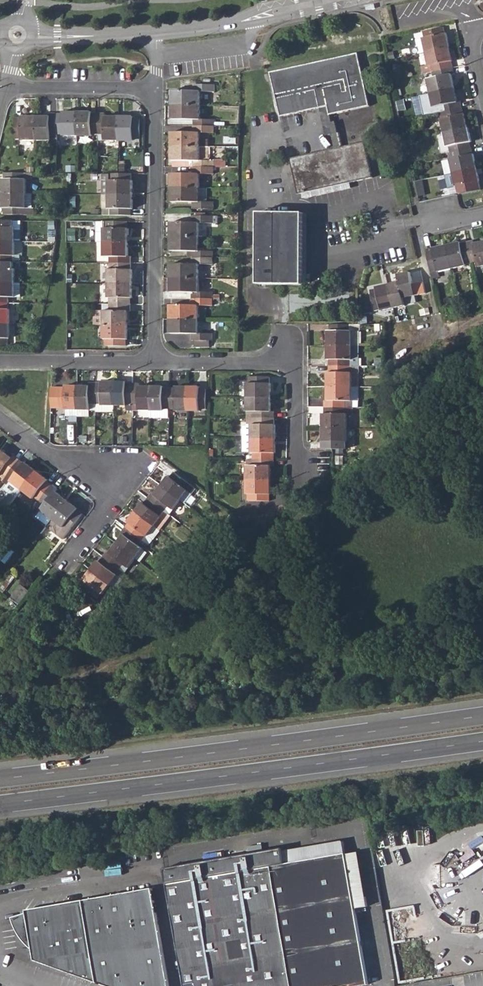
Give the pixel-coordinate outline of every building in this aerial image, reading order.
[(423,40),(426,52),(450,47),(447,33),(445,34),(444,28),(423,32),(425,38),(423,38),(423,40)] [(416,41),(419,54),(426,52),(423,40),(416,41)] [(431,66),(432,72),(453,68),(452,62),(453,61),(450,47),(426,52),(429,67),(431,66)] [(281,116),(319,108),(328,106),(330,114),(369,105),(358,54),(271,73),(281,116)] [(428,80),(431,94),(455,88),(452,75),(454,74),(453,68),(432,72),(434,78),(428,80)] [(171,106),(201,106),(201,92),(214,92),(214,85),(193,85),(193,91),(172,91),(171,106)] [(440,106),(442,112),(462,108),(461,102),(458,102),(455,88),(431,94),(434,107),(440,106)] [(193,126),(214,126),(214,120),(200,120),(201,106),(171,106),(171,119),(193,120),(193,126)] [(331,135),(334,149),(341,148),(335,122),(332,122),(330,114),(328,106),(319,108),(325,135),(331,135)] [(441,119),(444,133),(468,128),(465,114),(464,114),(462,108),(442,112),(443,119),(441,119)] [(57,113),(57,135),(63,135),(63,137),(77,137),(77,112),(63,112),(63,113),(57,113)] [(77,112),(77,137),(91,137),(92,135),(97,135),(98,114),(92,114),(91,112),(77,112)] [(36,116),(36,141),(50,141),(50,139),(57,139),(57,135),(57,113),(50,114),(50,116),(36,116)] [(98,114),(97,135),(97,141),(104,141),(119,141),(119,116),(104,116),(104,114),(98,114)] [(21,139),(21,141),(36,141),(36,116),(21,116),(21,118),(15,118),(15,139),(21,139)] [(119,116),(119,141),(132,141),(133,116),(119,116)] [(214,133),(214,130),(214,126),(193,126),(193,133),(172,133),(171,147),(200,147),(201,133),(214,133)] [(450,147),(451,153),(471,148),(470,142),(471,142),(468,128),(444,133),(447,147),(450,147)] [(298,194),(303,193),(350,183),(372,178),(364,142),(341,148),(334,149),(290,159),(298,194)] [(192,161),(192,167),(214,167),(214,161),(209,161),(209,147),(200,147),(171,147),(171,160),(172,160),(189,161),(192,161)] [(450,160),(453,173),(477,168),(474,155),(473,155),(471,148),(451,153),(452,159),(450,160)] [(214,174),(214,167),(192,167),(192,174),(171,174),(171,188),(200,188),(200,174),(214,174)] [(458,187),(460,193),(480,189),(479,183),(480,182),(477,168),(453,173),(456,187),(458,187)] [(444,175),(447,189),(456,187),(453,173),(444,175)] [(2,194),(27,195),(27,180),(25,180),(25,174),(4,174),(4,180),(2,180),(2,194)] [(110,174),(110,176),(110,181),(109,181),(108,195),(133,196),(133,181),(132,181),(132,174),(118,174),(110,174)] [(303,193),(303,213),(304,213),(303,284),(306,284),(307,212),(309,213),(309,198),(351,188),(350,183),(303,193)] [(192,209),(214,209),(214,202),(207,202),(200,202),(200,188),(171,188),(171,202),(192,202),(192,209)] [(34,215),(34,207),(26,207),(27,195),(2,194),(2,208),(3,208),(3,215),(34,215)] [(133,196),(108,195),(108,209),(110,209),(110,215),(132,216),(132,209),(133,209),(133,196)] [(303,285),(303,284),(304,213),(303,213),(258,213),(258,284),(303,285)] [(171,237),(200,237),(200,224),(214,224),(214,217),(192,216),(192,224),(171,224),(171,237)] [(15,242),(15,228),(20,228),(21,221),(0,221),(0,241),(15,242)] [(97,221),(96,242),(104,242),(104,228),(106,228),(106,222),(97,221)] [(104,228),(104,242),(128,242),(129,229),(127,229),(127,222),(106,222),(106,228),(104,228)] [(192,258),(213,258),(214,251),(205,251),(200,251),(200,237),(171,237),(170,251),(192,251),(192,258)] [(15,242),(0,241),(0,262),(20,262),(20,256),(16,256),(15,242)] [(482,267),(482,242),(474,244),(473,241),(467,243),(472,263),(478,262),(479,267),(482,267)] [(110,257),(109,263),(131,263),(131,257),(128,257),(128,242),(104,242),(104,257),(110,257)] [(446,245),(451,269),(465,266),(465,265),(472,263),(467,243),(461,244),(460,243),(446,245)] [(437,271),(438,273),(451,269),(446,245),(432,248),(433,250),(426,252),(431,272),(437,271)] [(170,278),(199,279),(199,264),(213,264),(213,258),(192,258),(192,264),(171,264),(170,278)] [(15,283),(15,269),(20,269),(20,262),(0,262),(0,283),(15,283)] [(108,284),(133,284),(133,270),(132,270),(131,263),(109,263),(109,269),(108,270),(108,284)] [(377,288),(371,290),(375,310),(381,309),(382,310),(394,308),(405,306),(404,298),(415,296),(411,272),(399,275),(400,282),(389,284),(377,287),(377,288)] [(191,299),(213,300),(213,293),(199,293),(199,279),(170,278),(170,292),(192,293),(191,299)] [(15,298),(15,283),(0,283),(0,304),(9,304),(9,297),(15,298)] [(108,284),(108,298),(109,298),(109,304),(131,304),(131,298),(133,298),(133,284),(108,284)] [(170,306),(170,319),(199,319),(199,305),(213,306),(213,300),(191,299),(191,306),(170,306)] [(10,324),(10,311),(8,310),(9,304),(0,304),(0,324),(10,324)] [(103,325),(128,325),(128,311),(131,311),(131,304),(109,304),(109,311),(104,311),(94,311),(94,325),(103,325)] [(191,340),(213,341),(213,334),(199,334),(199,319),(170,319),(170,333),(191,334),(191,340)] [(8,345),(9,338),(10,339),(10,324),(0,324),(0,345),(8,345)] [(351,325),(330,324),(330,331),(328,331),(328,345),(353,346),(353,331),(357,331),(358,325),(351,325)] [(105,345),(126,345),(126,339),(127,339),(128,325),(103,325),(103,339),(105,339),(105,345)] [(330,366),(351,366),(357,366),(357,359),(353,359),(353,346),(328,345),(328,359),(330,360),(330,366)] [(353,387),(353,373),(357,373),(357,366),(351,366),(330,366),(330,372),(328,372),(328,387),(353,387)] [(96,383),(95,404),(102,404),(102,406),(114,406),(114,382),(102,381),(102,383),(96,383)] [(114,406),(126,406),(126,405),(132,405),(133,384),(126,383),(126,382),(114,382),(114,406)] [(77,385),(77,410),(90,410),(95,410),(95,404),(96,383),(90,383),(89,385),(77,385)] [(139,411),(150,411),(151,386),(139,386),(139,384),(133,384),(132,405),(139,405),(139,411)] [(247,384),(248,398),(272,398),(272,384),(247,384)] [(66,410),(77,410),(77,385),(66,385),(66,387),(59,387),(59,408),(65,408),(66,410)] [(151,386),(150,411),(162,411),(163,410),(169,410),(169,388),(163,388),(163,386),(151,386)] [(169,388),(169,410),(176,409),(176,411),(187,411),(188,386),(176,386),(176,388),(169,388)] [(188,386),(187,411),(198,411),(198,410),(206,410),(206,388),(198,388),(199,387),(188,386)] [(59,408),(59,387),(51,387),(51,408),(59,408)] [(325,407),(346,407),(353,407),(353,401),(353,387),(328,387),(328,400),(325,401),(325,407)] [(248,398),(248,418),(275,418),(275,412),(272,412),(272,398),(248,398)] [(348,428),(348,414),(353,414),(353,407),(346,407),(325,407),(325,413),(323,413),(323,428),(348,428)] [(169,419),(169,410),(163,410),(162,411),(150,411),(150,418),(169,419)] [(252,424),(252,438),(277,438),(277,425),(275,425),(275,418),(248,418),(247,424),(252,424)] [(325,442),(325,449),(332,449),(346,449),(346,441),(348,442),(348,428),(323,428),(323,442),(325,442)] [(254,453),(254,459),(275,459),(275,453),(277,453),(277,438),(252,438),(252,453),(254,453)] [(6,477),(20,460),(15,456),(13,458),(1,449),(0,451),(0,474),(1,473),(6,477)] [(247,480),(272,480),(272,466),(275,466),(275,459),(254,459),(248,459),(247,480)] [(8,508),(21,491),(37,471),(26,463),(25,464),(20,460),(6,477),(3,482),(8,486),(4,491),(8,494),(1,503),(8,508)] [(34,498),(39,502),(52,485),(48,481),(48,480),(37,471),(21,491),(33,500),(34,498)] [(162,486),(181,501),(188,491),(192,494),(196,489),(174,472),(170,478),(168,477),(162,486)] [(249,501),(270,501),(270,495),(272,495),(272,480),(247,480),(247,495),(249,495),(249,501)] [(41,511),(52,519),(67,500),(56,491),(58,489),(52,485),(39,502),(45,506),(41,511)] [(148,498),(165,511),(169,506),(173,510),(174,510),(181,501),(162,486),(154,495),(152,493),(148,498)] [(135,512),(155,527),(162,517),(161,516),(165,511),(148,498),(144,503),(143,502),(135,512)] [(62,540),(65,536),(83,514),(78,510),(79,509),(67,500),(52,519),(45,527),(62,540)] [(169,515),(173,510),(169,506),(165,511),(169,515)] [(161,531),(168,522),(172,517),(169,515),(165,511),(161,516),(162,517),(155,527),(161,531)] [(125,527),(142,540),(146,535),(148,536),(155,527),(135,512),(128,521),(130,522),(125,527)] [(116,544),(136,559),(143,549),(138,546),(142,540),(125,527),(121,533),(124,534),(116,544)] [(149,546),(161,531),(155,527),(148,536),(146,535),(142,540),(149,546)] [(102,556),(125,574),(130,568),(129,567),(136,559),(116,544),(109,553),(107,551),(102,556)] [(141,562),(148,553),(143,549),(136,559),(141,562)] [(110,585),(115,589),(126,575),(125,574),(102,556),(99,562),(97,561),(90,570),(110,585)] [(80,586),(96,598),(100,592),(103,594),(110,585),(90,570),(83,580),(84,581),(80,586)] [(22,584),(12,597),(20,604),(30,591),(22,584)] [(115,589),(110,585),(103,594),(100,592),(96,598),(103,604),(115,589)] [(78,588),(102,606),(103,604),(96,598),(80,586),(78,588)] [(356,853),(345,854),(365,966),(376,964),(356,853)] [(341,854),(269,866),(289,985),(366,985),(341,854)] [(269,866),(164,884),(181,985),(289,985),(269,866)] [(25,909),(33,951),(120,985),(170,985),(152,886),(25,909)]
